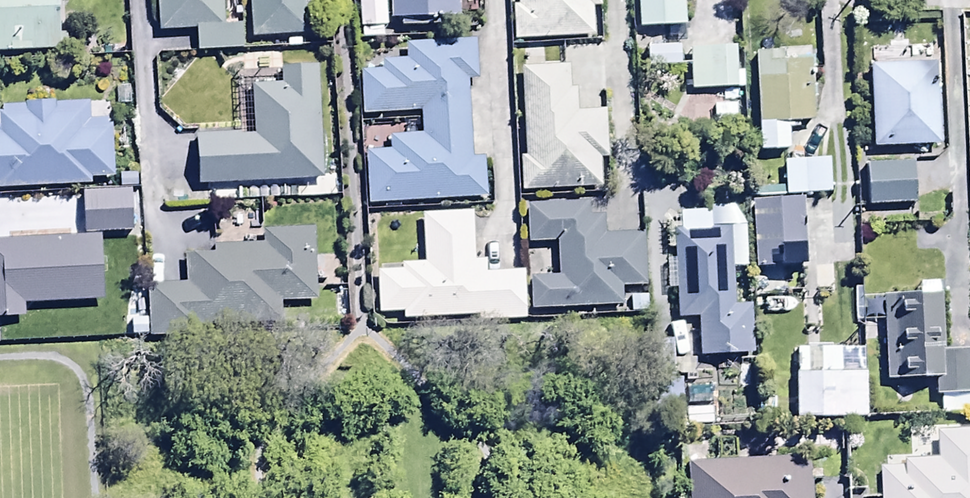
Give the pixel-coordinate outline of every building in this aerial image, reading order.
[(59,55),(58,0),(0,0),(0,55),(59,55)] [(159,33),(195,32),(196,55),(243,52),(241,28),(222,29),(221,0),(157,0),(159,33)] [(251,39),(308,36),(307,12),(328,11),(328,0),(249,0),(251,39)] [(361,27),(387,26),(386,0),(360,0),(361,27)] [(458,0),(391,0),(391,21),(459,20),(458,0)] [(513,41),(594,37),(593,12),(601,11),(601,0),(516,0),(517,8),(512,9),(513,41)] [(684,29),(682,0),(637,0),(639,32),(664,31),(684,29)] [(684,29),(664,31),(665,49),(670,49),(672,78),(688,77),(689,92),(734,90),(732,52),(691,55),(689,29),(684,29)] [(365,154),(366,205),(485,201),(484,159),(469,160),(467,82),(475,82),(474,41),(403,44),(403,60),(381,61),(382,71),(359,72),(360,116),(420,114),(420,135),(388,136),(389,153),(365,154)] [(810,50),(754,53),(758,153),(788,152),(787,127),(814,126),(810,50)] [(935,64),(869,68),(874,149),(940,145),(935,64)] [(568,69),(520,70),(523,158),(519,158),(520,193),(597,191),(597,162),(607,162),(606,111),(575,112),(575,94),(568,94),(568,69)] [(320,183),(316,70),(280,72),(281,87),(251,88),(253,133),(196,135),(198,188),(320,183)] [(91,189),(91,179),(112,179),(110,121),(89,122),(88,105),(0,108),(0,192),(91,189)] [(735,107),(713,107),(713,128),(735,128),(735,107)] [(826,161),(782,162),(783,196),(827,195),(826,161)] [(911,165),(864,167),(866,207),(913,205),(911,165)] [(93,202),(66,202),(66,227),(93,227),(93,202)] [(802,203),(751,205),(753,274),(804,272),(802,203)] [(587,204),(526,207),(528,247),(553,246),(555,279),(527,280),(529,313),(622,308),(621,288),(645,287),(643,238),(602,240),(601,218),(587,218),(587,204)] [(709,215),(674,216),(677,318),(697,317),(699,356),(749,355),(747,305),(733,305),(731,231),(710,232),(709,215)] [(471,216),(422,218),(423,266),(375,268),(376,316),(402,315),(402,321),(477,318),(477,325),(523,324),(522,272),(486,274),(485,260),(472,260),(471,216)] [(148,287),(149,337),(196,336),(196,322),(282,320),(282,302),(316,302),(314,229),(260,231),(260,246),(213,247),(213,256),(183,257),(183,287),(148,287)] [(0,242),(0,322),(24,321),(23,310),(103,305),(99,237),(0,242)] [(881,301),(884,384),(934,382),(934,399),(938,399),(939,414),(969,413),(969,352),(942,353),(940,299),(881,301)] [(649,384),(653,384),(654,426),(711,427),(710,410),(684,411),(683,382),(674,382),(672,342),(647,343),(649,384)] [(794,376),(793,420),(865,420),(865,375),(832,375),(832,362),(805,362),(805,376),(794,376)] [(882,469),(882,497),(969,497),(969,432),(940,433),(941,463),(907,463),(908,469),(882,469)] [(684,466),(686,497),(808,497),(807,483),(822,483),(822,472),(809,472),(808,462),(684,466)]
